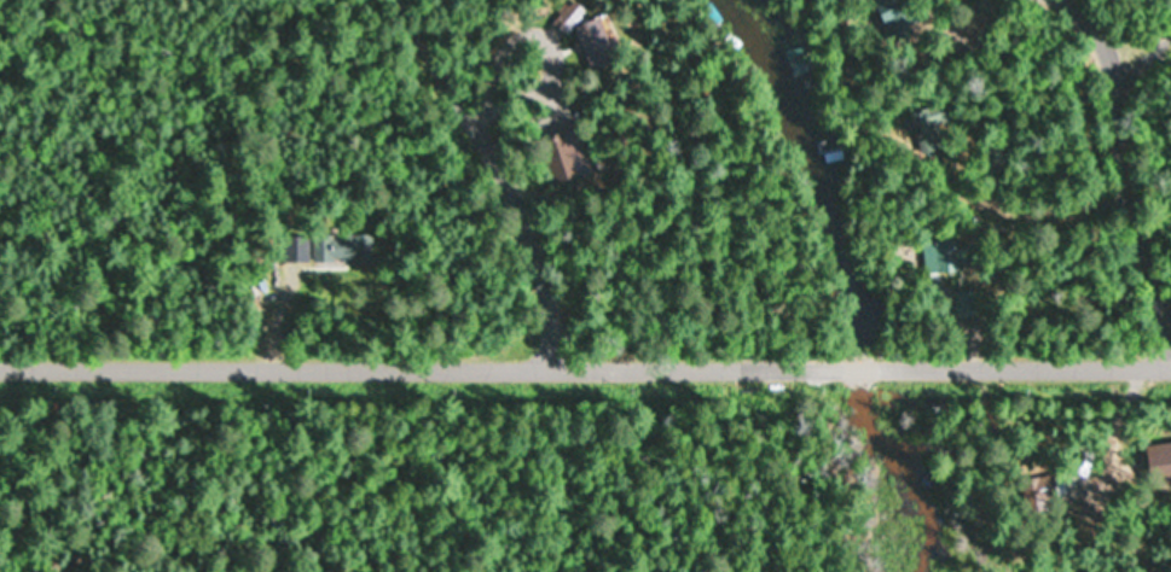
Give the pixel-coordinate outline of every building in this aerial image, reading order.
[(552,22),(564,33),(583,12),(571,1),(552,22)] [(573,30),(593,71),(618,58),(597,17),(573,30)] [(907,117),(926,153),(946,143),(928,107),(907,117)] [(311,236),(311,235),(283,236),(284,264),(367,261),(366,234),(311,236)] [(956,270),(955,240),(933,241),(934,271),(956,270)]
